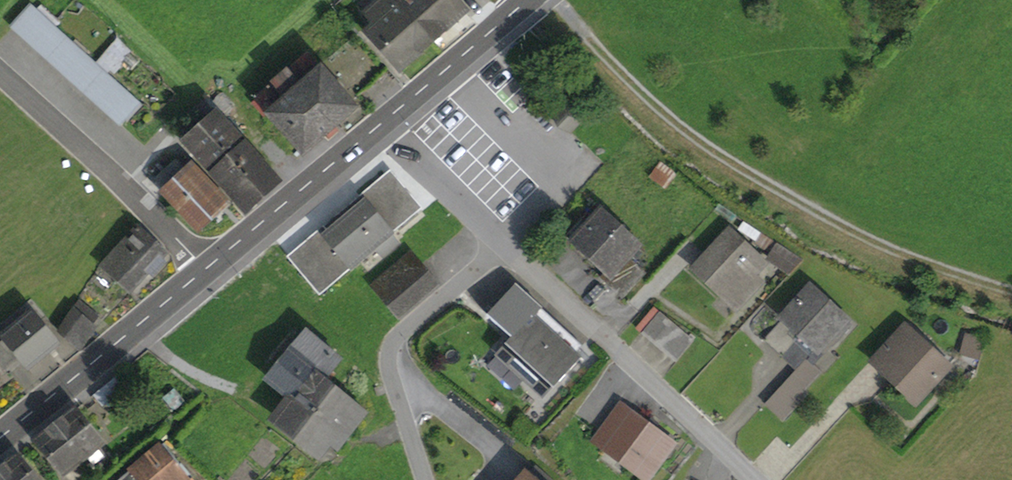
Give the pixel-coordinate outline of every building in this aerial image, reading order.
[(400,69),(432,40),(399,3),(395,6),(389,0),(379,0),(365,12),(375,23),(366,32),(400,69)] [(399,3),(432,40),(465,11),(456,0),(402,0),(399,3)] [(31,6),(12,27),(119,124),(139,102),(31,6)] [(256,99),(303,154),(330,130),(356,107),(321,67),(307,54),(256,99)] [(553,116),(569,131),(580,119),(565,104),(553,116)] [(183,141),(245,211),(278,181),(216,112),(183,141)] [(154,179),(199,227),(227,201),(193,164),(187,171),(176,159),(154,179)] [(660,164),(651,177),(665,188),(675,174),(660,164)] [(321,233),(323,236),(364,201),(361,197),(386,176),(417,213),(422,208),(390,169),(287,256),(292,262),(294,260),(292,257),(321,233)] [(392,247),(385,239),(391,234),(417,213),(386,176),(361,197),(364,201),(323,236),(321,233),(292,257),(294,260),(292,262),(317,292),(320,290),(322,293),(376,247),(382,255),(392,247)] [(622,298),(645,273),(628,257),(639,245),(601,209),(593,218),(587,213),(573,228),(579,232),(571,242),(608,276),(604,281),(622,298)] [(768,259),(791,274),(802,261),(744,222),(739,229),(756,241),(755,243),(771,254),(768,259)] [(152,275),(164,262),(159,257),(165,252),(137,226),(103,262),(131,289),(148,271),(152,275)] [(753,289),(746,282),(752,275),(763,263),(728,231),(694,268),(736,307),(753,289)] [(392,247),(398,242),(391,234),(385,239),(392,247)] [(410,254),(372,286),(398,317),(436,284),(410,254)] [(753,289),(759,282),(752,275),(746,282),(753,289)] [(540,307),(516,285),(493,310),(516,331),(505,344),(534,370),(524,381),(543,399),(580,358),(573,351),(533,315),(540,307)] [(810,290),(764,339),(783,356),(797,341),(811,354),(830,334),(836,339),(848,325),(810,290)] [(573,351),(580,344),(540,307),(533,315),(573,351)] [(73,310),(59,331),(80,349),(94,330),(73,310)] [(44,356),(58,344),(32,311),(1,337),(0,335),(0,362),(4,368),(18,357),(27,368),(43,355),(44,356)] [(641,333),(675,362),(694,341),(659,312),(641,333)] [(948,366),(906,326),(873,361),(916,401),(948,366)] [(339,362),(306,334),(298,345),(292,352),(291,352),(325,379),(329,382),(335,373),(331,371),(339,362)] [(807,360),(812,364),(836,339),(830,334),(811,354),(797,341),(783,356),(782,357),(796,371),(807,360)] [(978,359),(984,339),(965,334),(960,354),(978,359)] [(288,349),(292,352),(298,345),(294,342),(288,349)] [(524,381),(534,370),(505,344),(496,355),(524,381)] [(279,368),(269,379),(293,399),(294,400),(301,391),(310,379),(319,385),(325,379),(291,352),(283,363),(279,368)] [(804,392),(821,373),(812,364),(807,360),(796,371),(766,404),(782,419),(806,394),(804,392)] [(293,399),(278,417),(298,433),(335,387),(329,382),(325,379),(319,385),(310,379),(301,391),(294,400),(293,399)] [(337,449),(367,411),(335,387),(298,433),(318,450),(327,439),(337,449)] [(674,444),(620,404),(593,441),(647,479),(674,444)] [(82,458),(102,443),(75,409),(55,425),(82,458)] [(35,441),(62,475),(82,458),(55,425),(35,441)] [(160,447),(119,479),(187,479),(160,447)] [(17,455),(0,469),(0,479),(37,479),(17,455)] [(535,468),(524,479),(549,479),(535,468)]
